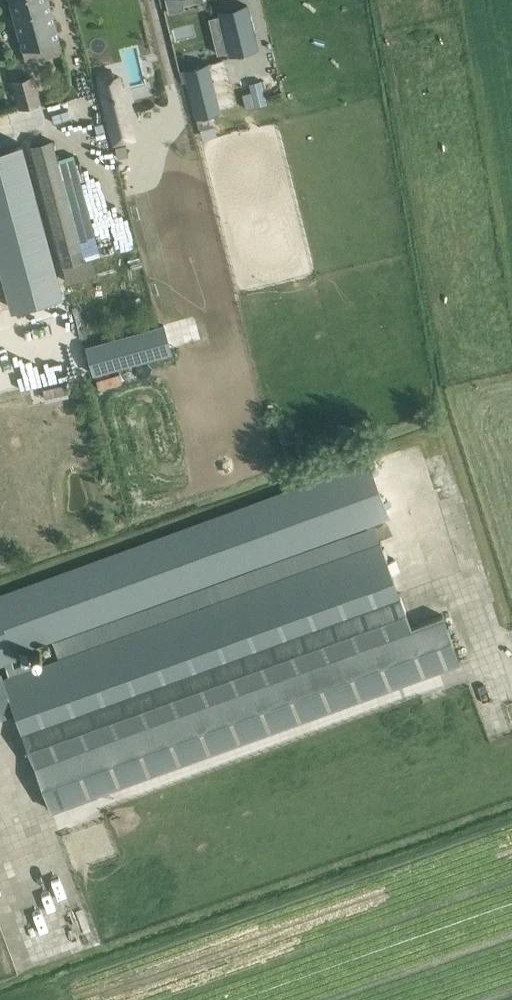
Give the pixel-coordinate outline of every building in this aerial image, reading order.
[(23,55),(60,46),(49,0),(10,0),(23,55)] [(171,11),(185,8),(183,0),(169,0),(171,11)] [(221,15),(209,18),(218,54),(230,51),(231,55),(257,49),(247,5),(226,10),(220,11),(221,15)] [(202,9),(175,16),(180,38),(208,31),(202,9)] [(208,64),(183,70),(195,117),(196,117),(212,113),(220,111),(208,64)] [(109,67),(96,71),(98,79),(107,120),(127,115),(118,75),(111,76),(109,67)] [(20,107),(39,103),(32,76),(13,81),(20,107)] [(261,81),(249,84),(255,107),(267,104),(261,81)] [(48,141),(29,146),(60,265),(62,265),(84,259),(92,257),(100,255),(74,154),(58,158),(53,140),(48,141)] [(0,149),(0,248),(16,306),(66,292),(25,142),(0,149)] [(126,144),(115,146),(118,157),(128,154),(126,144)] [(84,259),(62,265),(67,283),(96,276),(92,257),(84,259)] [(160,325),(86,346),(94,374),(173,352),(172,348),(165,324),(160,325)] [(4,664),(12,661),(16,659),(14,655),(45,643),(372,524),(388,518),(367,461),(22,586),(0,594),(0,665),(4,664)] [(14,666),(12,661),(4,664),(8,674),(1,677),(14,713),(21,733),(399,598),(372,524),(45,643),(51,660),(32,667),(29,660),(14,666)] [(21,733),(32,763),(409,627),(399,598),(21,733)] [(442,615),(409,627),(32,763),(50,809),(459,662),(442,615)] [(14,713),(1,677),(0,673),(0,718),(14,713)]
